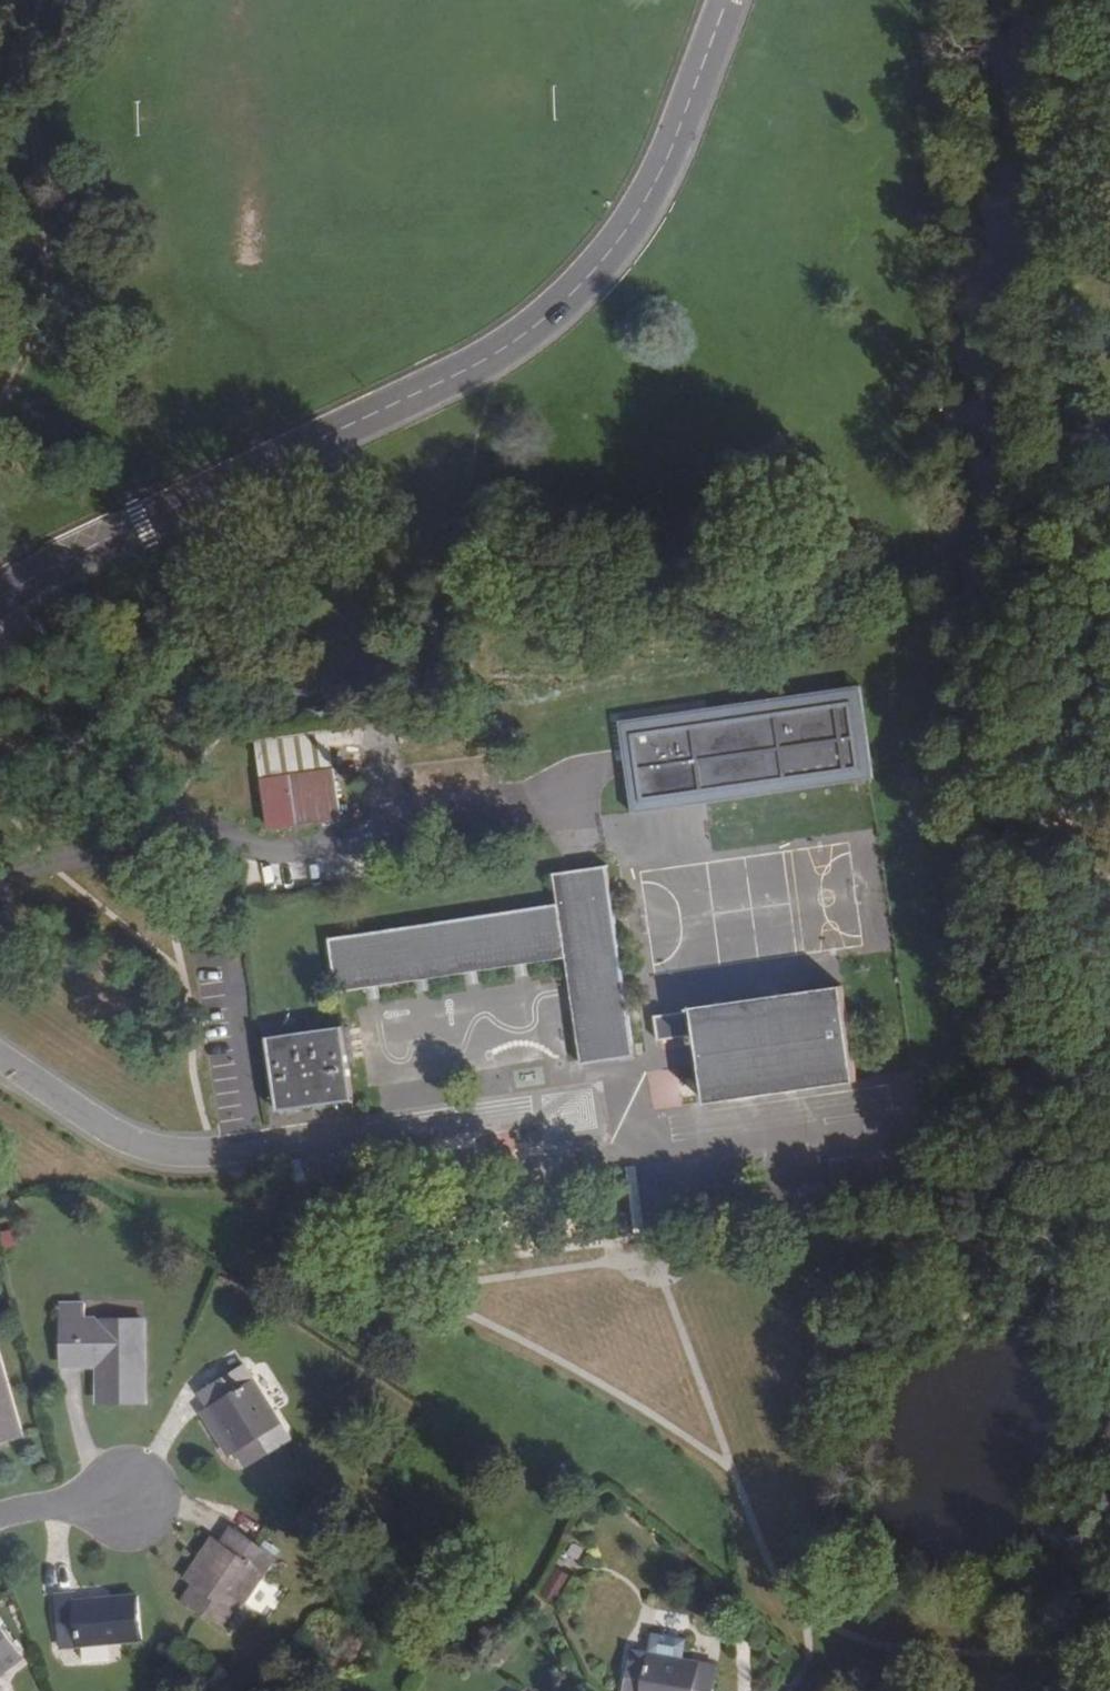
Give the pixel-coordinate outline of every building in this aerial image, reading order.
[(860,687),(618,723),(632,814),(873,778),(860,687)] [(332,764),(328,730),(254,739),(266,828),(341,817),(332,764)] [(554,875),(559,904),(328,940),(335,993),(566,957),(582,1065),(635,1058),(607,867),(554,875)] [(855,1081),(841,990),(654,1017),(658,1042),(695,1036),(705,1102),(855,1081)] [(353,1102),(342,1027),(265,1039),(276,1113),(353,1102)] [(606,1171),(604,1156),(589,1158),(592,1173),(606,1171)] [(12,1232),(0,1235),(0,1236),(3,1250),(16,1248),(12,1232)] [(97,1403),(145,1403),(144,1322),(95,1323),(94,1320),(60,1321),(60,1367),(96,1367),(97,1403)] [(244,1367),(199,1394),(208,1409),(236,1453),(245,1468),(289,1440),(244,1367)] [(20,1436),(0,1370),(0,1442),(20,1436)] [(227,1459),(236,1453),(208,1409),(199,1414),(227,1459)] [(275,1559),(230,1530),(222,1543),(192,1587),(183,1601),(227,1630),(275,1559)] [(211,1536),(182,1581),(192,1587),(222,1543),(211,1536)] [(556,1566),(542,1596),(560,1604),(574,1575),(556,1566)] [(78,1594),(54,1597),(60,1650),(141,1641),(136,1596),(79,1603),(78,1594)] [(0,1630),(0,1676),(22,1660),(0,1630)] [(682,1662),(686,1641),(651,1634),(647,1655),(682,1662)] [(716,1668),(682,1662),(647,1655),(631,1652),(624,1690),(712,1690),(716,1668)]
